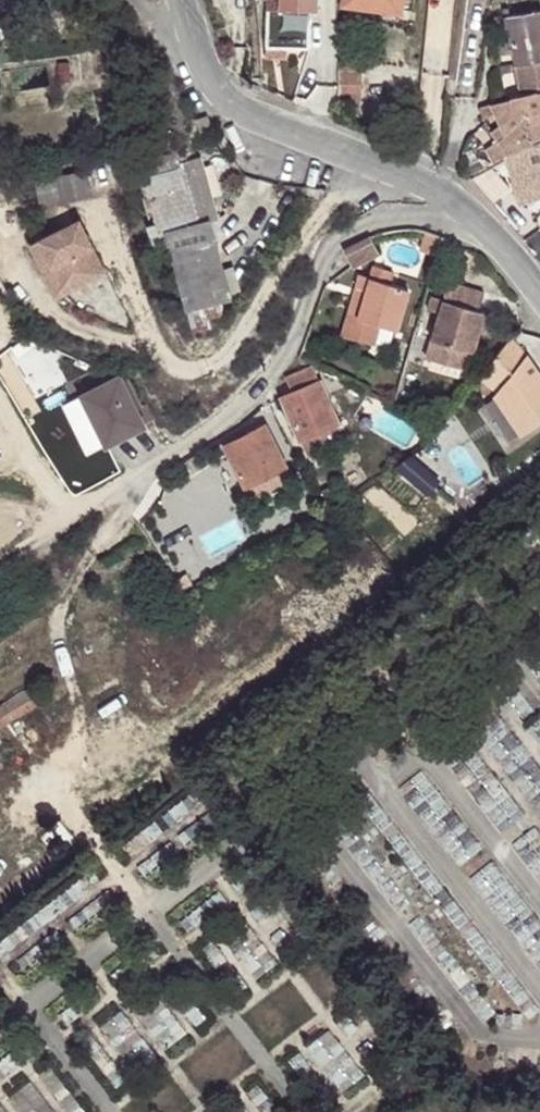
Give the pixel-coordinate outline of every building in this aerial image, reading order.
[(310,49),(311,9),(317,10),(317,0),(267,0),(266,48),(287,48),(310,49)] [(344,3),(400,10),(401,0),(344,0),(344,3)] [(498,141),(507,156),(533,146),(532,143),(539,140),(539,11),(505,17),(522,95),(510,98),(511,99),(490,104),(494,114),(499,125),(491,131),(498,141)] [(287,59),(287,48),(266,48),(265,58),(287,59)] [(361,69),(338,68),(337,101),(361,102),(361,69)] [(490,104),(480,106),(482,118),(494,114),(490,104)] [(196,119),(202,137),(213,133),(208,115),(196,119)] [(507,156),(508,158),(472,177),(493,200),(511,186),(518,206),(532,200),(537,211),(539,210),(539,140),(532,143),(533,146),(507,156)] [(498,141),(486,149),(495,163),(507,156),(498,141)] [(144,159),(149,175),(182,166),(181,162),(177,150),(144,159)] [(181,162),(182,166),(149,175),(162,220),(150,224),(155,244),(168,241),(166,232),(211,220),(217,219),(199,156),(181,162)] [(224,166),(217,181),(232,188),(239,173),(224,166)] [(63,199),(64,201),(91,195),(87,173),(59,178),(63,199)] [(150,224),(162,220),(149,175),(136,179),(150,224)] [(41,202),(63,199),(59,178),(36,181),(41,202)] [(232,296),(211,220),(166,232),(168,241),(187,309),(192,329),(209,324),(203,304),(220,300),(232,296)] [(106,274),(80,221),(40,241),(66,294),(106,274)] [(351,266),(352,269),(379,255),(370,237),(343,251),(351,266)] [(56,299),(66,294),(40,241),(30,246),(56,299)] [(374,266),(371,279),(390,284),(394,272),(374,266)] [(397,330),(409,289),(390,284),(371,279),(360,275),(356,288),(366,291),(358,318),(381,325),(397,330)] [(444,299),(433,295),(429,308),(440,312),(428,356),(469,368),(485,310),(480,308),(485,291),(449,281),(444,299)] [(376,345),(381,325),(358,318),(366,291),(356,288),(342,336),(376,345)] [(220,300),(203,304),(209,324),(225,320),(220,300)] [(479,379),(496,393),(493,396),(521,436),(539,423),(539,374),(526,354),(511,339),(479,379)] [(345,439),(321,381),(314,365),(286,377),(293,392),(281,398),(305,455),(345,439)] [(122,377),(83,395),(106,443),(154,421),(147,407),(143,408),(130,380),(124,383),(122,377)] [(440,416),(435,421),(440,424),(444,419),(440,416)] [(285,465),(264,426),(225,446),(245,486),(285,465)] [(253,501),(292,480),(285,465),(245,486),(253,501)]
